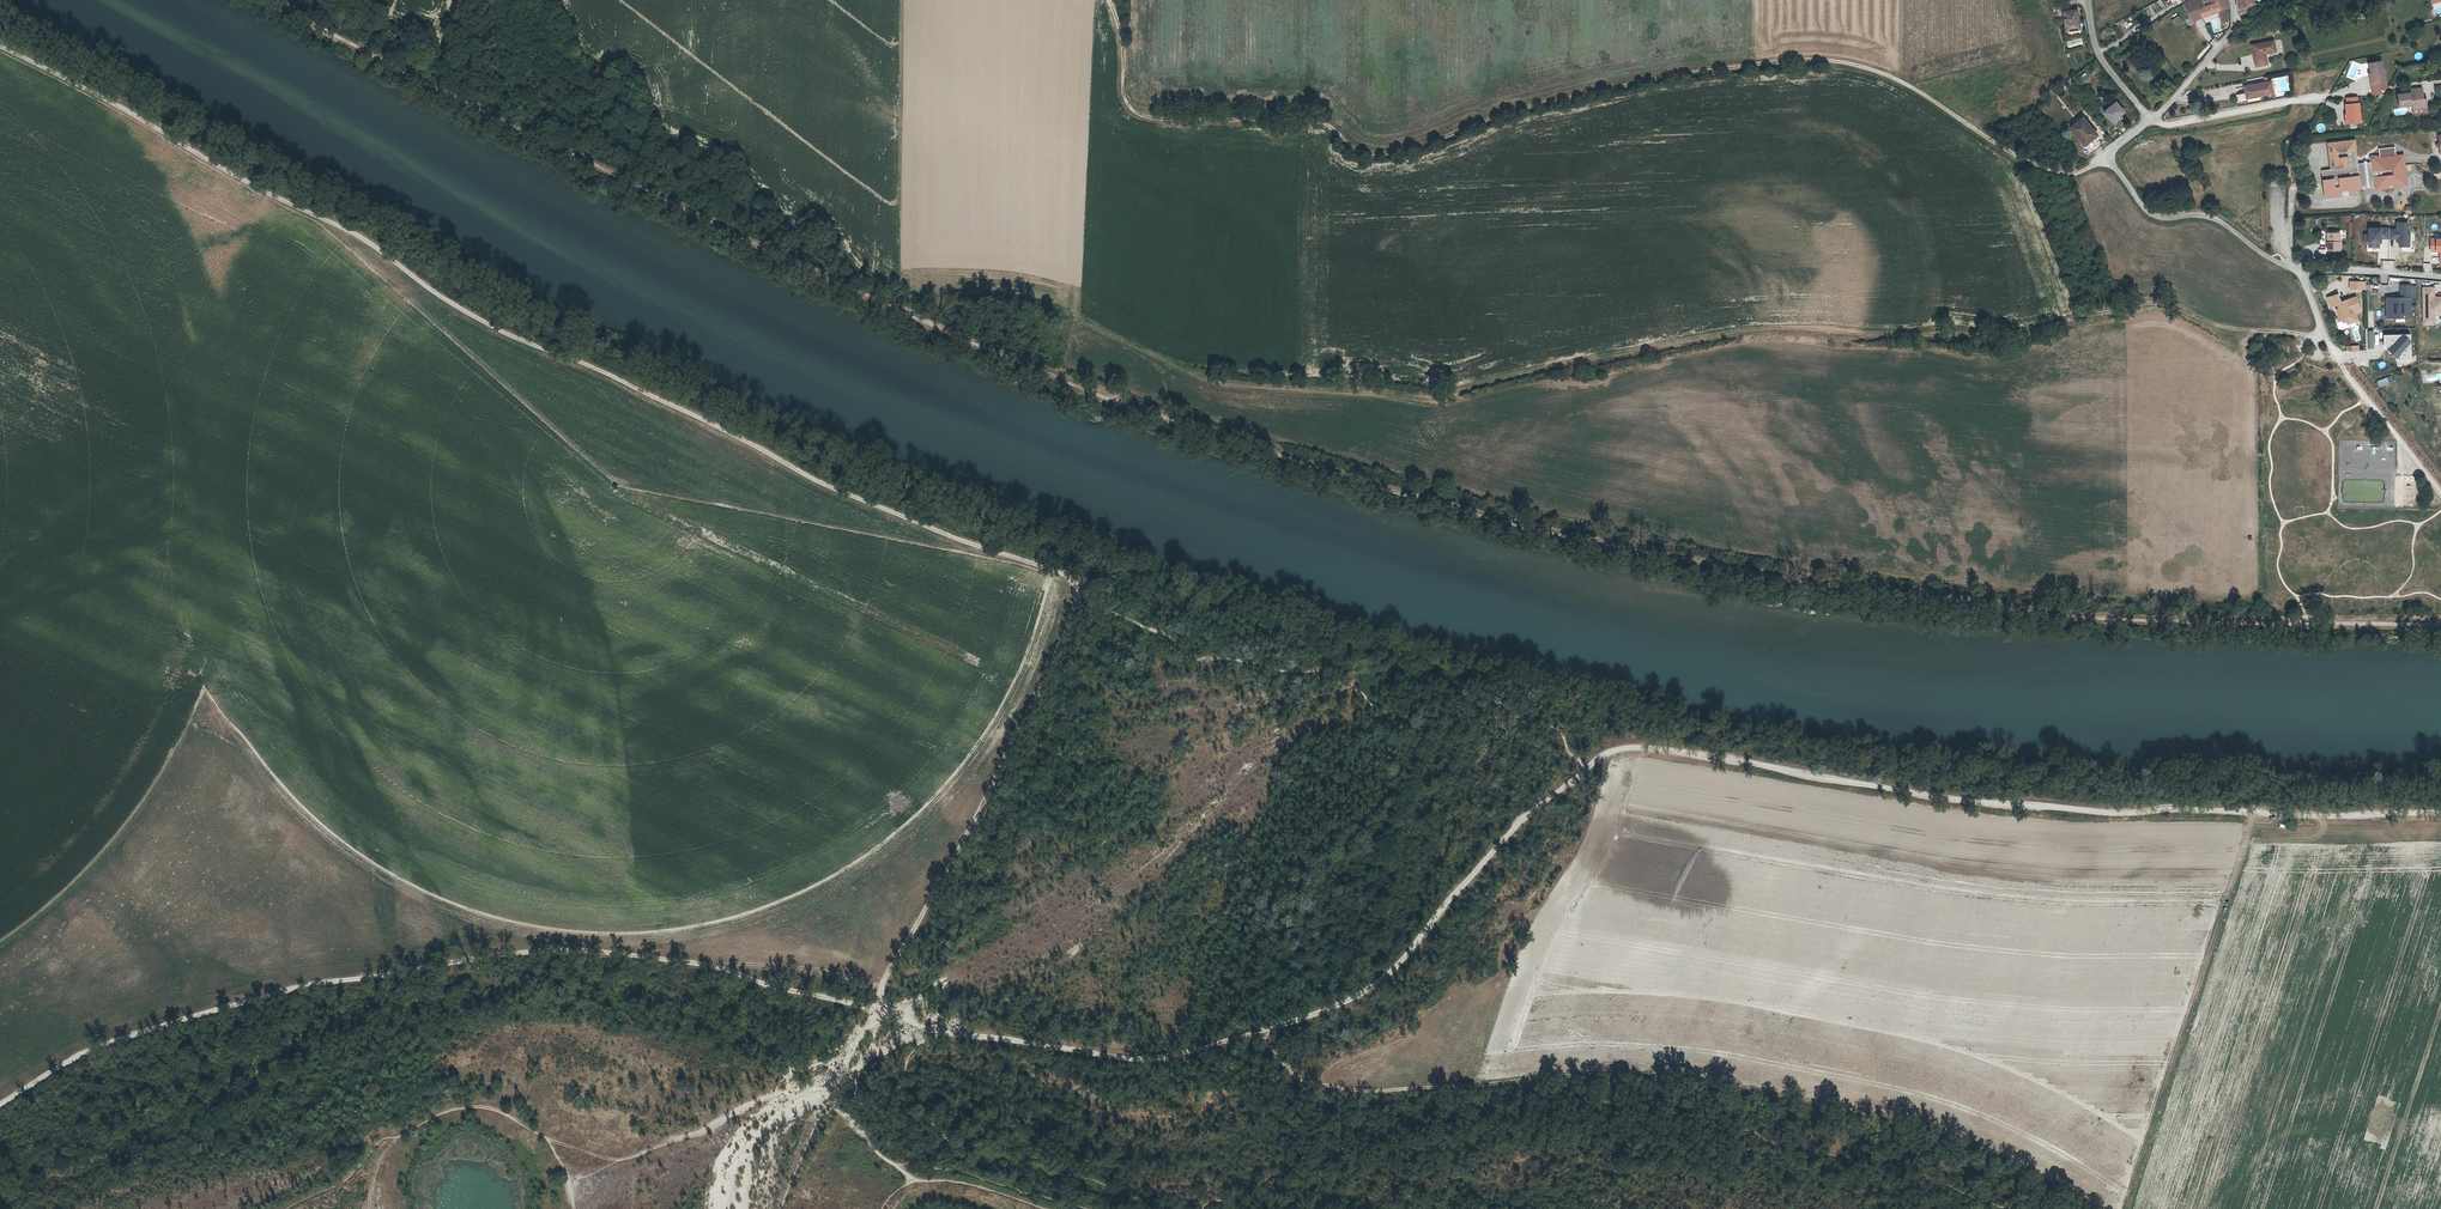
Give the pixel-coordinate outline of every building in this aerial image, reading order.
[(2196,1),(2200,15),(2208,12),(2216,10),(2215,8),(2213,2),(2210,3),(2203,5),(2202,0),(2183,0),(2182,0),(2182,1),(2190,18),(2193,17),(2189,5),(2196,1)] [(2227,0),(2219,0),(2215,1),(2213,2),(2215,8),(2222,6),(2228,4),(2227,0)] [(2237,10),(2258,3),(2257,0),(2236,0),(2237,10)] [(2193,17),(2200,15),(2196,1),(2189,5),(2193,17)] [(2216,10),(2216,12),(2219,20),(2226,18),(2222,6),(2215,8),(2216,10)] [(2065,31),(2077,31),(2077,21),(2079,21),(2079,11),(2065,10),(2065,31)] [(2177,12),(2170,17),(2173,22),(2180,17),(2177,12)] [(2272,41),(2250,45),(2254,66),(2265,64),(2264,54),(2274,52),(2272,41)] [(2368,68),(2369,73),(2372,72),(2374,82),(2379,81),(2385,80),(2382,61),(2369,63),(2370,68),(2368,68)] [(2078,78),(2083,84),(2090,79),(2085,73),(2078,78)] [(2387,89),(2385,80),(2379,81),(2380,87),(2372,89),(2372,94),(2382,93),(2381,90),(2387,89)] [(2059,85),(2065,92),(2070,89),(2064,81),(2059,85)] [(2269,81),(2243,86),(2245,97),(2271,93),(2269,81)] [(2374,82),(2370,82),(2372,89),(2380,87),(2379,81),(2374,82)] [(2421,87),(2412,89),(2412,92),(2410,92),(2405,93),(2405,90),(2399,91),(2399,94),(2396,94),(2398,107),(2412,105),(2412,108),(2427,106),(2425,98),(2423,98),(2423,96),(2421,87)] [(2118,102),(2106,112),(2113,122),(2126,111),(2118,102)] [(2343,109),(2344,113),(2347,113),(2348,122),(2360,122),(2358,102),(2345,104),(2345,109),(2343,109)] [(2084,116),(2075,123),(2084,135),(2081,138),(2086,143),(2098,134),(2084,116)] [(2084,135),(2075,123),(2071,126),(2081,138),(2084,135)] [(2356,139),(2327,142),(2331,169),(2321,170),(2325,198),(2352,195),(2352,191),(2376,188),(2376,190),(2409,186),(2404,154),(2397,154),(2396,147),(2379,148),(2380,156),(2376,154),(2375,155),(2372,155),(2370,157),(2370,161),(2368,162),(2368,161),(2364,161),(2364,163),(2358,163),(2358,158),(2356,139)] [(2397,229),(2390,229),(2390,238),(2398,238),(2398,246),(2410,246),(2410,233),(2408,233),(2408,222),(2397,222),(2397,229)] [(2341,231),(2328,231),(2329,249),(2341,249),(2341,231)] [(2416,284),(2399,284),(2399,298),(2384,298),(2384,318),(2411,318),(2411,298),(2416,298),(2416,284)] [(2422,287),(2422,325),(2435,325),(2435,317),(2440,317),(2440,297),(2436,297),(2436,287),(2422,287)] [(2337,295),(2326,298),(2330,308),(2333,307),(2340,304),(2340,302),(2337,295)] [(2354,297),(2343,301),(2346,311),(2343,312),(2342,310),(2340,309),(2335,311),(2338,319),(2341,318),(2343,323),(2345,322),(2347,325),(2356,322),(2353,314),(2360,312),(2354,297)] [(2333,307),(2335,311),(2340,309),(2342,310),(2343,312),(2346,311),(2343,301),(2340,302),(2340,304),(2333,307)] [(2340,327),(2347,325),(2345,322),(2343,323),(2341,318),(2338,319),(2340,327)]
